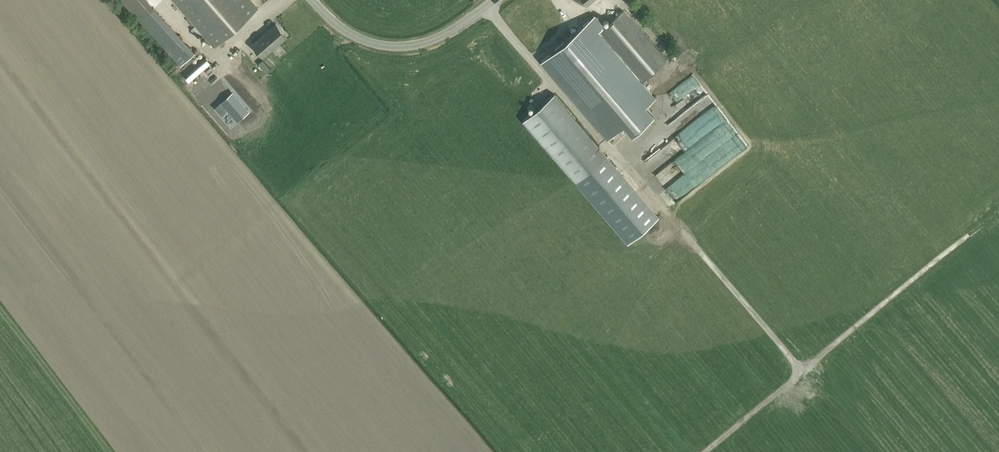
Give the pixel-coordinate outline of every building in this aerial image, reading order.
[(154,0),(135,0),(148,15),(152,11),(161,22),(169,16),(154,0)] [(250,0),(174,0),(215,45),(257,8),(250,0)] [(541,59),(607,137),(624,123),(632,133),(654,114),(646,104),(656,96),(643,81),(666,61),(623,10),(605,26),(595,14),(541,59)] [(263,57),(287,36),(276,23),(252,44),(263,57)] [(263,59),(258,63),(266,73),(271,68),(263,59)] [(247,109),(231,92),(221,101),(236,119),(247,109)] [(554,93),(523,119),(575,181),(606,155),(554,93)] [(688,147),(666,165),(679,180),(726,141),(736,153),(750,142),(717,103),(679,135),(688,147)] [(653,149),(648,157),(653,160),(658,153),(653,149)] [(607,179),(601,187),(609,194),(616,186),(607,179)]
